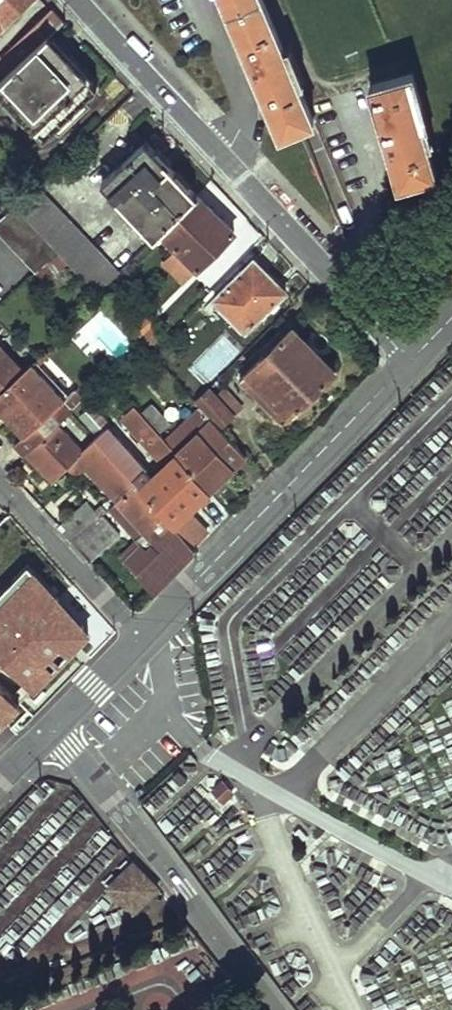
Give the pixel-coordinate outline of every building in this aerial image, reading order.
[(27,0),(0,0),(0,26),(27,0)] [(281,135),(314,120),(293,71),(299,68),(291,49),(286,51),(264,0),(223,0),(281,135)] [(52,9),(0,58),(0,65),(7,73),(49,34),(63,22),(52,9)] [(42,136),(98,85),(49,34),(7,73),(0,79),(0,91),(42,136)] [(412,74),(372,85),(400,183),(435,173),(421,124),(427,123),(412,74)] [(163,233),(198,195),(146,139),(102,180),(157,238),(163,233)] [(97,293),(102,298),(122,276),(38,184),(15,205),(58,251),(97,293)] [(198,195),(163,233),(196,267),(233,233),(198,195)] [(15,205),(0,218),(0,228),(37,270),(58,251),(15,205)] [(216,297),(245,329),(285,289),(256,258),(216,297)] [(140,339),(153,325),(147,318),(132,330),(140,339)] [(144,344),(151,350),(163,338),(153,325),(140,339),(144,344)] [(241,376),(284,420),(335,370),(293,326),(241,376)] [(26,367),(3,342),(0,345),(0,392),(26,367)] [(33,362),(41,354),(45,350),(38,342),(26,354),(33,362)] [(17,443),(27,454),(71,412),(84,400),(75,391),(66,399),(38,369),(53,355),(58,350),(52,344),(45,350),(41,354),(33,362),(26,367),(0,392),(0,408),(25,435),(17,443)] [(75,391),(81,385),(53,355),(38,369),(66,399),(75,391)] [(200,403),(219,424),(232,411),(209,385),(195,398),(200,403)] [(135,408),(156,431),(165,421),(143,400),(135,408)] [(219,424),(200,403),(164,439),(210,489),(232,470),(248,455),(219,424)] [(80,417),(97,437),(108,428),(111,424),(93,405),(80,417)] [(149,473),(108,428),(97,437),(95,439),(120,467),(135,483),(179,529),(193,544),(208,530),(189,509),(210,489),(164,439),(156,431),(135,408),(134,408),(121,419),(162,463),(164,465),(151,477),(148,474),(149,473)] [(87,465),(80,457),(70,467),(76,475),(87,465)] [(116,500),(160,548),(179,529),(135,483),(118,499),(116,500)] [(104,512),(108,508),(102,502),(94,508),(87,499),(59,525),(73,540),(104,512)] [(152,556),(160,548),(116,500),(108,508),(152,556)] [(73,540),(91,560),(121,532),(104,512),(73,540)] [(193,544),(179,529),(160,548),(152,556),(139,569),(157,591),(198,549),(193,544)] [(64,649),(88,625),(34,571),(9,595),(64,649)] [(8,658),(25,631),(0,615),(0,653),(8,658)] [(236,796),(225,781),(212,791),(225,806),(236,796)] [(160,887),(134,860),(107,886),(133,913),(160,887)] [(0,934),(0,951),(14,965),(55,923),(32,901),(0,934)]
